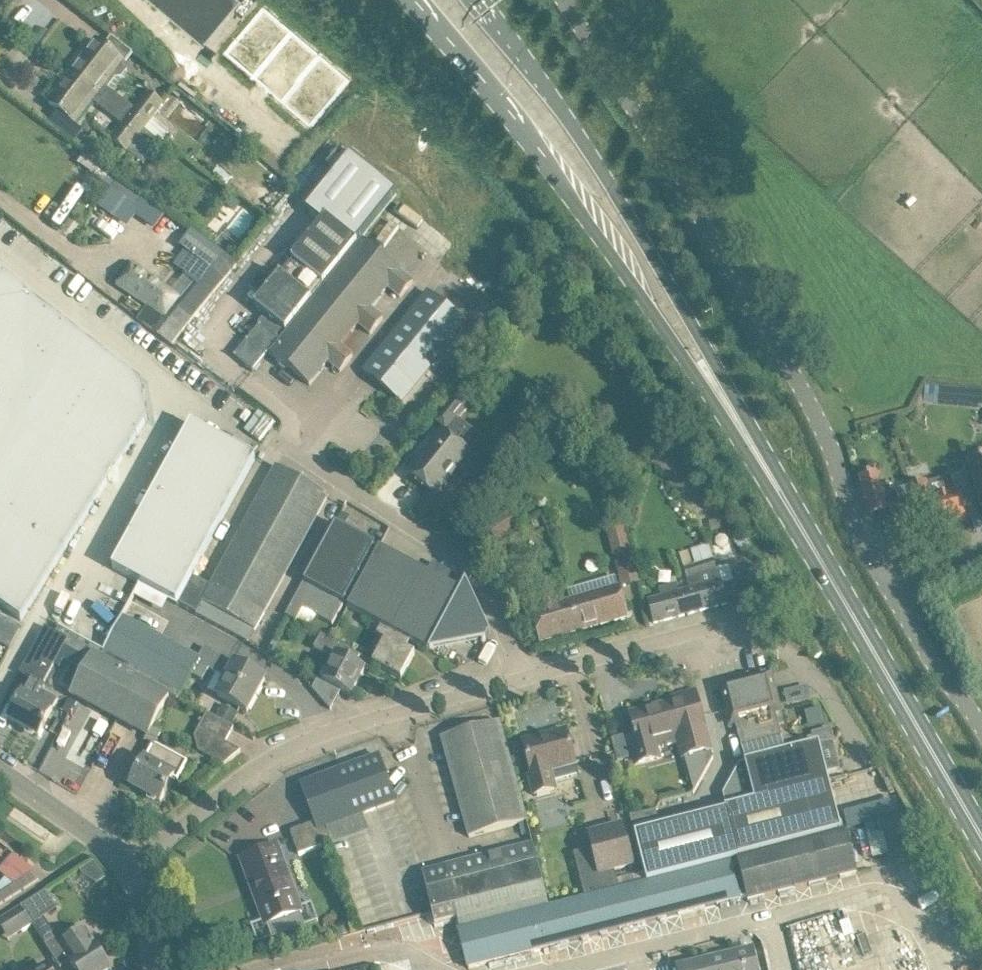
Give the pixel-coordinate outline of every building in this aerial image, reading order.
[(203,36),(234,0),(160,0),(203,36)] [(72,71),(98,92),(130,117),(144,128),(163,103),(149,92),(137,108),(109,86),(116,77),(122,77),(127,70),(126,64),(132,54),(112,38),(104,47),(96,41),(72,71)] [(74,122),(98,92),(72,71),(48,102),(74,122)] [(126,151),(126,150),(144,164),(156,149),(151,145),(156,137),(144,128),(130,117),(112,140),(126,151)] [(266,315),(234,356),(253,371),(324,283),(356,242),(358,240),(394,193),(350,157),(340,150),(326,166),(336,174),(312,203),(306,210),(321,223),(292,258),(266,290),(254,305),(266,315)] [(192,166),(186,175),(198,184),(204,176),(192,166)] [(241,203),(232,195),(226,202),(235,210),(241,203)] [(132,264),(117,285),(147,305),(167,318),(166,320),(155,332),(171,344),(184,329),(237,264),(192,231),(180,249),(184,252),(174,266),(196,283),(191,289),(182,299),(132,264)] [(340,371),(353,356),(341,346),(358,324),(371,334),(383,318),(371,309),(388,287),(400,297),(413,282),(401,272),(401,271),(363,240),(271,354),(309,385),(328,362),(340,371)] [(21,620),(147,419),(142,384),(0,274),(0,606),(21,620)] [(403,402),(442,354),(466,324),(427,292),(364,371),(403,402)] [(453,393),(432,420),(448,432),(469,406),(453,393)] [(112,568),(176,603),(191,574),(255,458),(191,423),(112,568)] [(409,473),(430,491),(415,510),(425,518),(440,499),(435,495),(469,453),(442,431),(409,473)] [(622,448),(617,455),(627,463),(632,456),(622,448)] [(969,459),(981,505),(981,455),(969,459)] [(328,495),(276,466),(210,585),(192,575),(192,574),(191,574),(176,603),(196,614),(203,601),(254,629),(328,495)] [(876,472),(860,476),(867,502),(871,515),(886,511),(876,472)] [(900,505),(890,508),(898,538),(967,520),(959,490),(954,491),(950,477),(926,484),(926,482),(908,486),(908,487),(896,490),(900,505)] [(610,526),(607,527),(623,586),(638,582),(618,505),(606,509),(610,526)] [(335,523),(304,581),(344,603),(375,544),(335,523)] [(695,564),(683,567),(689,590),(685,591),(691,613),(727,603),(722,585),(734,582),(730,567),(718,570),(716,570),(713,559),(709,545),(691,550),(695,564)] [(380,547),(370,565),(348,607),(382,625),(410,640),(429,651),(484,641),(489,632),(466,580),(432,562),(427,572),(380,547)] [(747,575),(755,563),(744,556),(736,567),(747,575)] [(333,624),(344,603),(304,581),(286,615),(297,620),(303,608),(333,624)] [(661,597),(648,601),(649,603),(654,623),(691,613),(685,591),(678,593),(676,584),(659,588),(661,597)] [(616,587),(569,601),(579,632),(584,630),(628,617),(623,598),(619,586),(616,587)] [(550,606),(530,612),(540,643),(579,632),(569,601),(550,606)] [(100,656),(99,659),(118,669),(139,680),(168,696),(176,700),(177,700),(178,697),(190,674),(199,657),(122,615),(103,651),(100,656)] [(405,648),(410,640),(382,625),(377,634),(387,640),(374,664),(401,679),(415,653),(405,648)] [(31,679),(9,720),(38,736),(48,718),(53,709),(58,699),(42,690),(43,688),(45,685),(43,685),(63,649),(63,648),(68,639),(56,632),(55,632),(45,626),(19,673),(31,679)] [(365,670),(363,669),(355,665),(361,654),(322,634),(314,648),(334,659),(323,680),(351,695),(365,670)] [(205,647),(199,657),(190,674),(202,680),(208,669),(227,679),(218,696),(247,712),(265,680),(235,664),(235,665),(216,655),(217,653),(205,647)] [(93,655),(89,662),(72,694),(118,719),(139,680),(118,669),(99,659),(93,655)] [(723,794),(726,808),(740,858),(840,833),(817,744),(798,749),(796,741),(788,737),(782,738),(775,709),(776,709),(775,707),(777,707),(774,695),(772,695),(771,692),(773,691),(770,679),(768,680),(768,678),(766,679),(765,677),(755,679),(756,681),(744,684),(744,682),(727,686),(727,689),(725,689),(733,720),(734,720),(745,763),(739,764),(723,794)] [(139,680),(118,719),(148,735),(152,726),(168,696),(139,680)] [(636,736),(629,737),(634,759),(641,758),(641,760),(645,759),(645,757),(659,753),(657,747),(679,742),(682,757),(686,756),(695,790),(696,791),(714,758),(711,750),(695,691),(670,698),(671,703),(653,707),(654,709),(631,715),(636,735),(636,736)] [(198,751),(204,754),(224,765),(241,751),(226,743),(234,728),(230,726),(231,725),(215,717),(214,717),(207,713),(199,729),(194,736),(198,751)] [(469,837),(520,823),(523,835),(530,833),(527,821),(499,721),(441,737),(469,837)] [(148,735),(145,740),(153,744),(155,745),(162,732),(152,726),(148,735)] [(524,744),(529,763),(531,772),(526,774),(532,797),(558,790),(555,780),(578,774),(575,761),(567,730),(548,735),(549,737),(524,744)] [(187,762),(170,753),(155,745),(153,744),(131,786),(160,802),(173,778),(177,781),(187,762)] [(396,802),(385,774),(378,755),(339,769),(357,816),(326,827),(331,842),(332,844),(369,830),(364,814),(396,802)] [(357,816),(339,769),(301,783),(315,823),(291,832),(299,854),(331,842),(326,827),(357,816)] [(630,816),(644,872),(647,882),(658,879),(696,869),(737,859),(740,858),(726,808),(725,808),(726,811),(661,828),(656,810),(630,816)] [(647,882),(644,872),(617,878),(613,867),(631,862),(622,823),(589,831),(593,848),(574,853),(585,897),(591,896),(623,888),(647,882)] [(847,831),(840,833),(740,858),(737,859),(747,898),(748,901),(857,874),(847,831)] [(549,907),(533,844),(422,872),(436,923),(458,917),(461,929),(505,917),(537,909),(549,907)] [(286,881),(290,880),(278,845),(241,858),(251,885),(255,884),(263,906),(259,907),(265,925),(302,911),(296,894),(291,895),(286,881)] [(22,890),(39,879),(34,872),(27,862),(17,853),(16,854),(8,848),(4,852),(10,857),(0,868),(0,872),(6,876),(15,884),(21,891),(22,890)] [(747,898),(737,859),(696,869),(706,908),(747,898)] [(706,908),(696,869),(658,879),(669,917),(706,908)] [(3,892),(0,894),(0,900),(2,903),(21,891),(15,884),(6,876),(0,883),(0,890),(3,892)] [(669,917),(658,879),(647,882),(623,888),(633,926),(669,917)] [(591,896),(602,934),(633,926),(623,888),(591,896)] [(46,890),(20,906),(33,925),(45,917),(41,912),(55,903),(46,890)] [(591,896),(585,897),(549,907),(537,909),(541,923),(551,921),(558,945),(602,934),(591,896)] [(20,906),(0,919),(0,926),(9,940),(33,925),(20,906)] [(541,923),(537,909),(505,917),(516,956),(558,945),(551,921),(541,923)] [(516,956),(505,917),(461,929),(458,929),(464,948),(468,968),(516,956)] [(76,969),(109,969),(112,969),(95,942),(95,943),(85,928),(61,943),(57,937),(45,944),(60,968),(70,962),(76,969)] [(752,948),(677,967),(678,969),(758,969),(752,948)]
